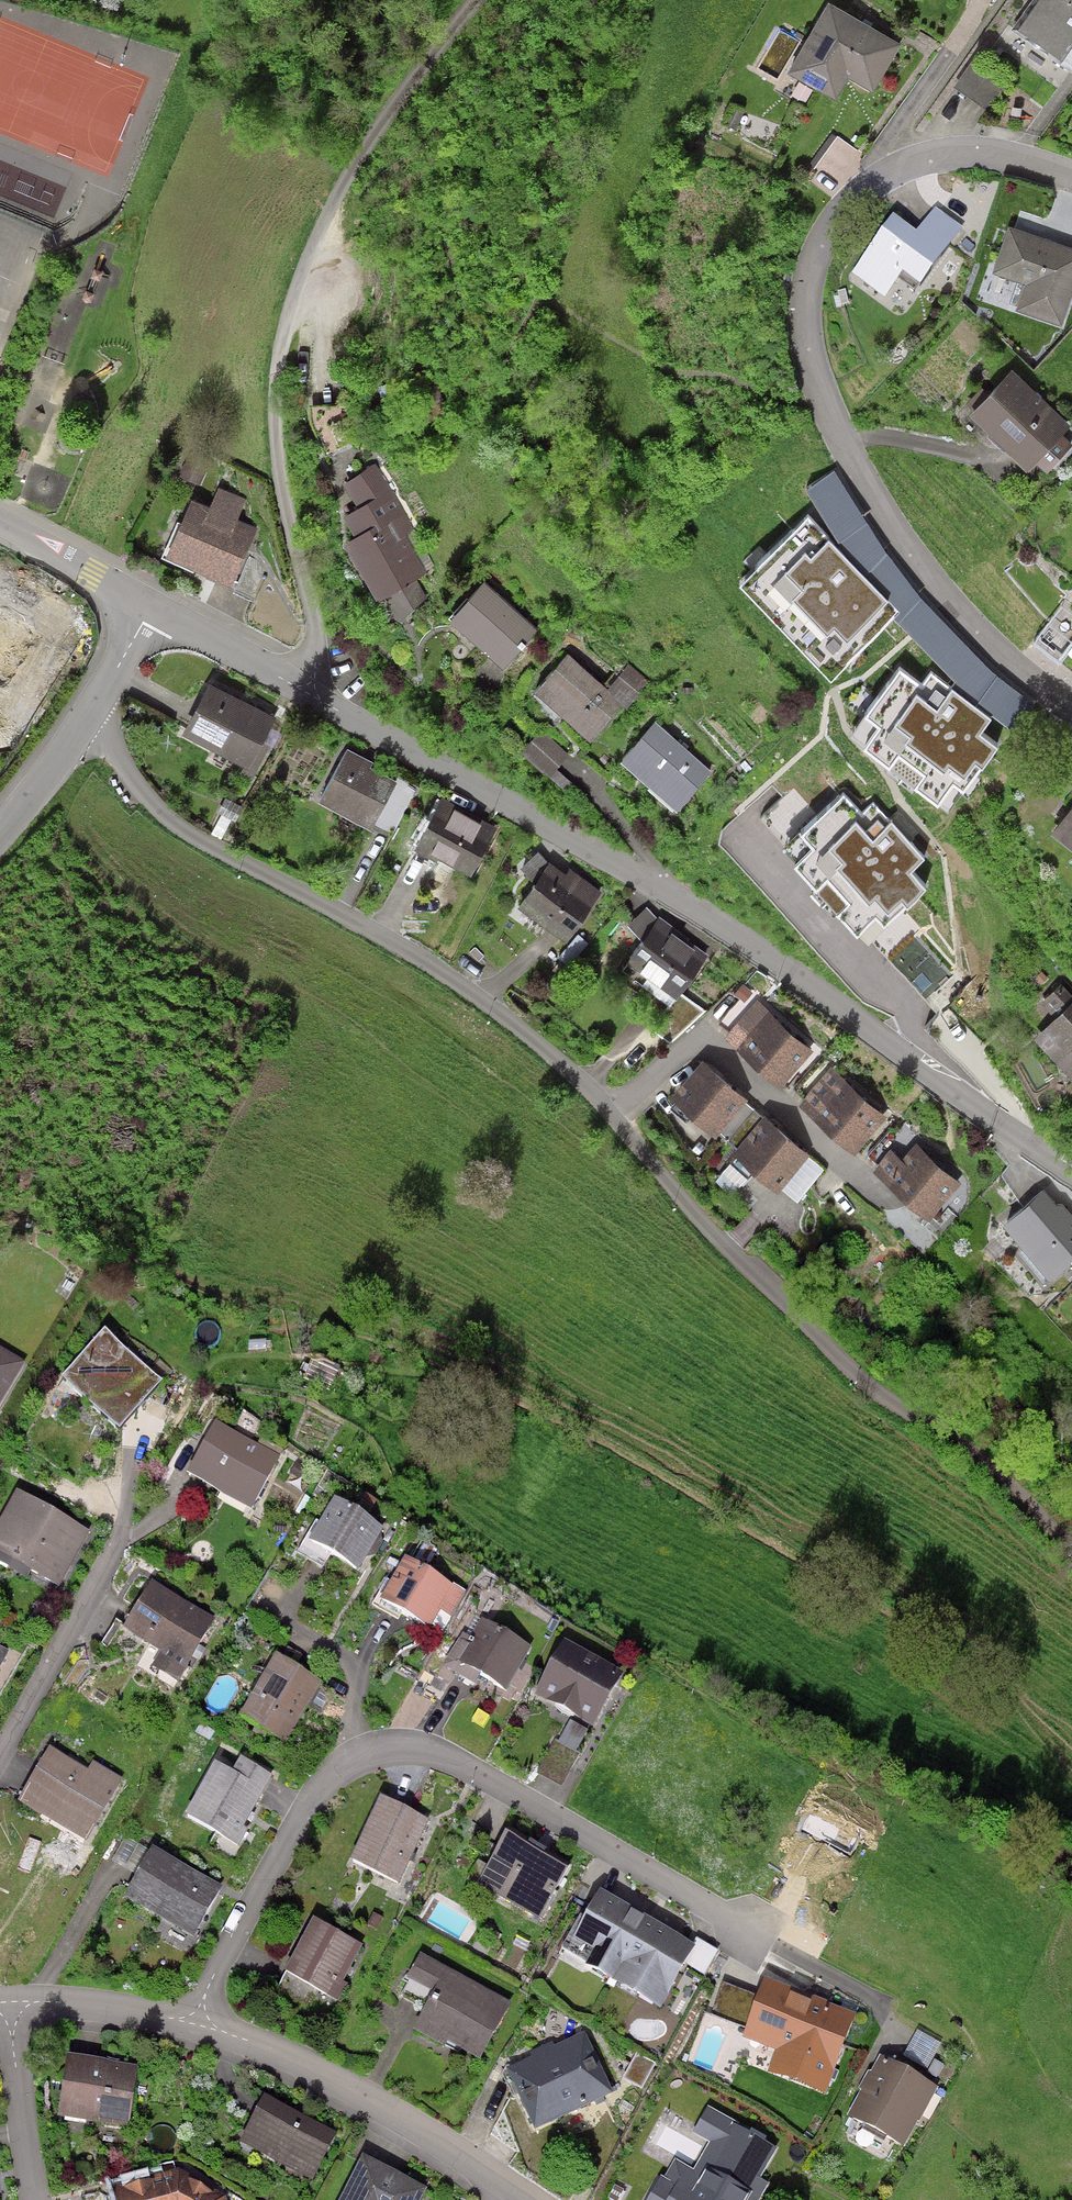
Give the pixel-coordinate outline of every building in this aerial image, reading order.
[(1018,32),(1059,61),(1071,43),(1071,0),(1041,0),(1018,32)] [(900,45),(827,5),(787,75),(836,102),(847,82),(872,95),(900,45)] [(894,215),(852,272),(885,296),(903,271),(921,284),(962,230),(933,209),(917,231),(894,215)] [(1009,221),(993,271),(1025,281),(1016,308),(1064,323),(1071,298),(1071,241),(1009,221)] [(1068,422),(1011,364),(968,407),(1025,466),(1035,456),(1045,466),(1070,442),(1059,431),(1068,422)] [(187,460),(180,477),(200,486),(207,469),(187,460)] [(375,464),(343,481),(356,505),(341,512),(352,532),(343,537),(376,597),(385,593),(396,617),(428,601),(415,577),(428,571),(404,534),(413,530),(402,507),(397,509),(387,483),(375,464)] [(885,552),(834,473),(808,491),(841,551),(902,613),(895,620),(957,683),(1027,743),(1050,714),(997,676),(921,598),(885,552)] [(214,509),(192,499),(165,557),(232,589),(259,532),(239,523),(247,505),(221,493),(214,509)] [(841,551),(808,518),(737,588),(831,683),(895,620),(902,613),(841,551)] [(484,576),(448,614),(502,664),(538,625),(484,576)] [(0,613),(0,697),(5,700),(39,633),(0,613)] [(607,684),(568,649),(534,686),(592,737),(623,702),(628,706),(651,680),(629,659),(607,684)] [(919,683),(898,667),(864,712),(879,723),(865,742),(891,762),(898,752),(923,771),(916,780),(938,797),(951,779),(961,786),(992,745),(972,730),(982,716),(926,673),(919,683)] [(274,715),(207,677),(179,727),(244,762),(240,769),(252,775),(270,743),(261,738),(274,715)] [(711,769),(656,717),(620,755),(675,807),(711,769)] [(538,728),(521,747),(548,773),(566,754),(538,728)] [(373,758),(348,744),(319,795),(369,823),(395,778),(370,764),(373,758)] [(1071,773),(1071,752),(1062,765),(1071,773)] [(495,823),(442,794),(415,843),(468,872),(495,823)] [(882,913),(916,884),(903,869),(914,859),(872,810),(861,819),(843,799),(809,828),(822,843),(815,849),(867,911),(875,904),(882,913)] [(1050,827),(1071,845),(1071,799),(1050,827)] [(548,860),(538,848),(519,863),(530,877),(516,898),(567,936),(598,897),(548,860)] [(655,917),(646,905),(627,920),(638,934),(624,955),(675,993),(706,954),(655,917)] [(1060,978),(1036,999),(1049,1013),(1029,1031),(1071,1077),(1071,991),(1060,978)] [(971,980),(947,1003),(958,1014),(982,991),(971,980)] [(735,1020),(759,996),(750,987),(719,1019),(739,1037),(746,1030),(735,1020)] [(815,1048),(759,996),(735,1020),(746,1030),(739,1037),(736,1041),(781,1083),(815,1048)] [(748,1093),(704,1053),(671,1090),(715,1130),(718,1126),(744,1099),(748,1093)] [(888,1118),(830,1068),(797,1106),(855,1156),(888,1118)] [(744,1099),(718,1126),(727,1134),(753,1107),(744,1099)] [(753,1107),(727,1134),(736,1142),(762,1115),(753,1107)] [(824,1168),(765,1112),(762,1115),(736,1142),(733,1146),(776,1187),(782,1183),(797,1197),(824,1168)] [(869,1153),(878,1161),(890,1146),(897,1138),(888,1130),(869,1153)] [(903,1156),(890,1146),(878,1161),(874,1165),(930,1218),(961,1182),(917,1138),(903,1156)] [(1006,1214),(1048,1271),(1071,1253),(1071,1213),(1064,1203),(1057,1201),(1045,1185),(1006,1214)] [(92,1339),(52,1385),(113,1438),(153,1393),(92,1339)] [(0,1347),(0,1408),(27,1363),(0,1347)] [(337,1366),(323,1360),(316,1377),(329,1383),(337,1366)] [(281,1456),(213,1420),(184,1474),(251,1510),(281,1456)] [(15,1492),(0,1520),(0,1560),(60,1592),(91,1532),(15,1492)] [(381,1525),(333,1498),(319,1524),(313,1520),(293,1554),(322,1570),(331,1555),(356,1569),(381,1525)] [(467,1591),(404,1556),(378,1601),(430,1631),(441,1612),(451,1618),(467,1591)] [(210,1620),(150,1583),(120,1631),(157,1654),(151,1664),(174,1678),(210,1620)] [(530,1647),(483,1620),(470,1643),(458,1636),(440,1668),(473,1687),(479,1676),(505,1691),(530,1647)] [(623,1671),(565,1640),(535,1697),(592,1728),(623,1671)] [(320,1680),(273,1654),(237,1719),(285,1745),(320,1680)] [(87,1770),(45,1747),(14,1802),(78,1838),(86,1843),(122,1779),(91,1762),(87,1770)] [(213,1762),(183,1817),(236,1845),(273,1776),(238,1758),(231,1772),(213,1762)] [(426,1819),(376,1797),(348,1862),(398,1883),(426,1819)] [(568,1866),(508,1831),(478,1888),(538,1921),(568,1866)] [(95,1847),(78,1838),(60,1869),(77,1878),(95,1847)] [(223,1886),(154,1846),(123,1899),(192,1939),(223,1886)] [(648,1918),(600,1891),(574,1937),(593,1948),(584,1965),(612,1981),(648,1918)] [(311,1919),(282,1975),(338,2003),(366,1947),(311,1919)] [(670,1992),(696,1946),(648,1919),(612,1982),(640,1998),(650,1981),(670,1992)] [(508,2000),(418,1954),(406,1979),(431,1992),(410,2032),(475,2065),(508,2000)] [(853,2013),(763,1981),(742,2039),(775,2050),(766,2073),(824,2094),(853,2013)] [(584,2033),(506,2067),(532,2125),(610,2091),(584,2033)] [(134,2065),(65,2055),(56,2116),(125,2126),(134,2065)] [(936,2085),(880,2055),(846,2118),(902,2148),(936,2085)] [(335,2131),(262,2095),(237,2146),(310,2182),(335,2131)] [(777,2147),(709,2107),(696,2130),(713,2140),(695,2169),(676,2158),(666,2175),(661,2172),(645,2199),(758,2199),(768,2182),(759,2177),(777,2147)] [(360,2156),(338,2199),(422,2199),(428,2189),(360,2156)] [(166,2199),(224,2199),(223,2198),(177,2168),(159,2172),(166,2199)] [(159,2172),(109,2185),(112,2199),(166,2199),(159,2172)]
